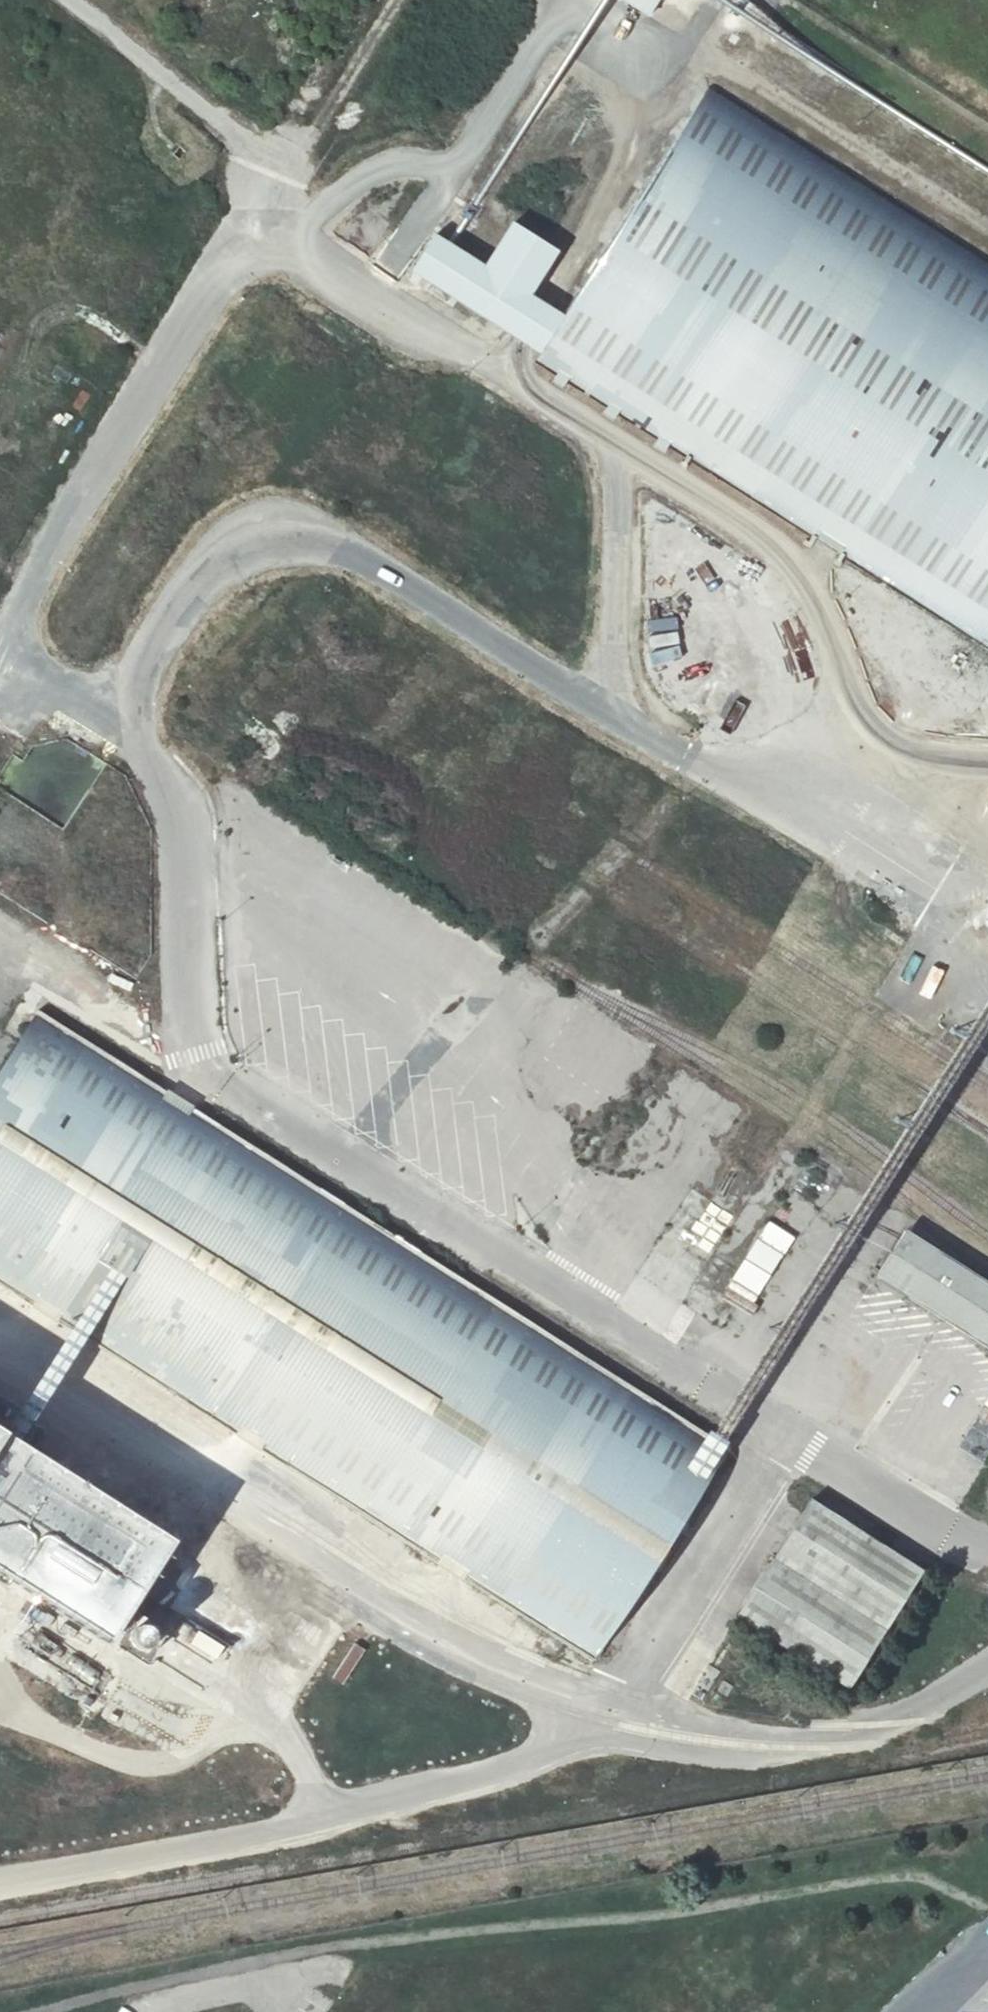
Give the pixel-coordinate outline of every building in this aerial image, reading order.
[(667,0),(631,0),(658,16),(667,0)] [(708,86),(535,359),(987,643),(987,264),(708,86)] [(84,783),(85,778),(84,772),(82,766),(81,764),(78,761),(75,757),(72,756),(69,754),(64,752),(58,752),(53,752),(49,754),(45,756),(41,759),(38,763),(35,768),(33,772),(32,776),(33,781),(33,785),(36,790),(39,795),(41,798),(45,800),(47,802),(52,803),(56,804),(61,804),(63,804),(66,803),(70,801),(73,800),(77,797),(79,794),(82,790),(84,783)] [(594,1658),(729,1446),(0,987),(0,1284),(594,1658)] [(727,1298),(755,1311),(790,1236),(763,1223),(727,1298)] [(987,1352),(987,1281),(921,1239),(889,1289),(987,1352)] [(109,1641),(172,1541),(3,1434),(19,1409),(0,1397),(0,1656),(36,1598),(109,1641)] [(738,1617),(850,1687),(921,1570),(811,1500),(738,1617)] [(165,1625),(142,1610),(127,1633),(150,1648),(165,1625)]
